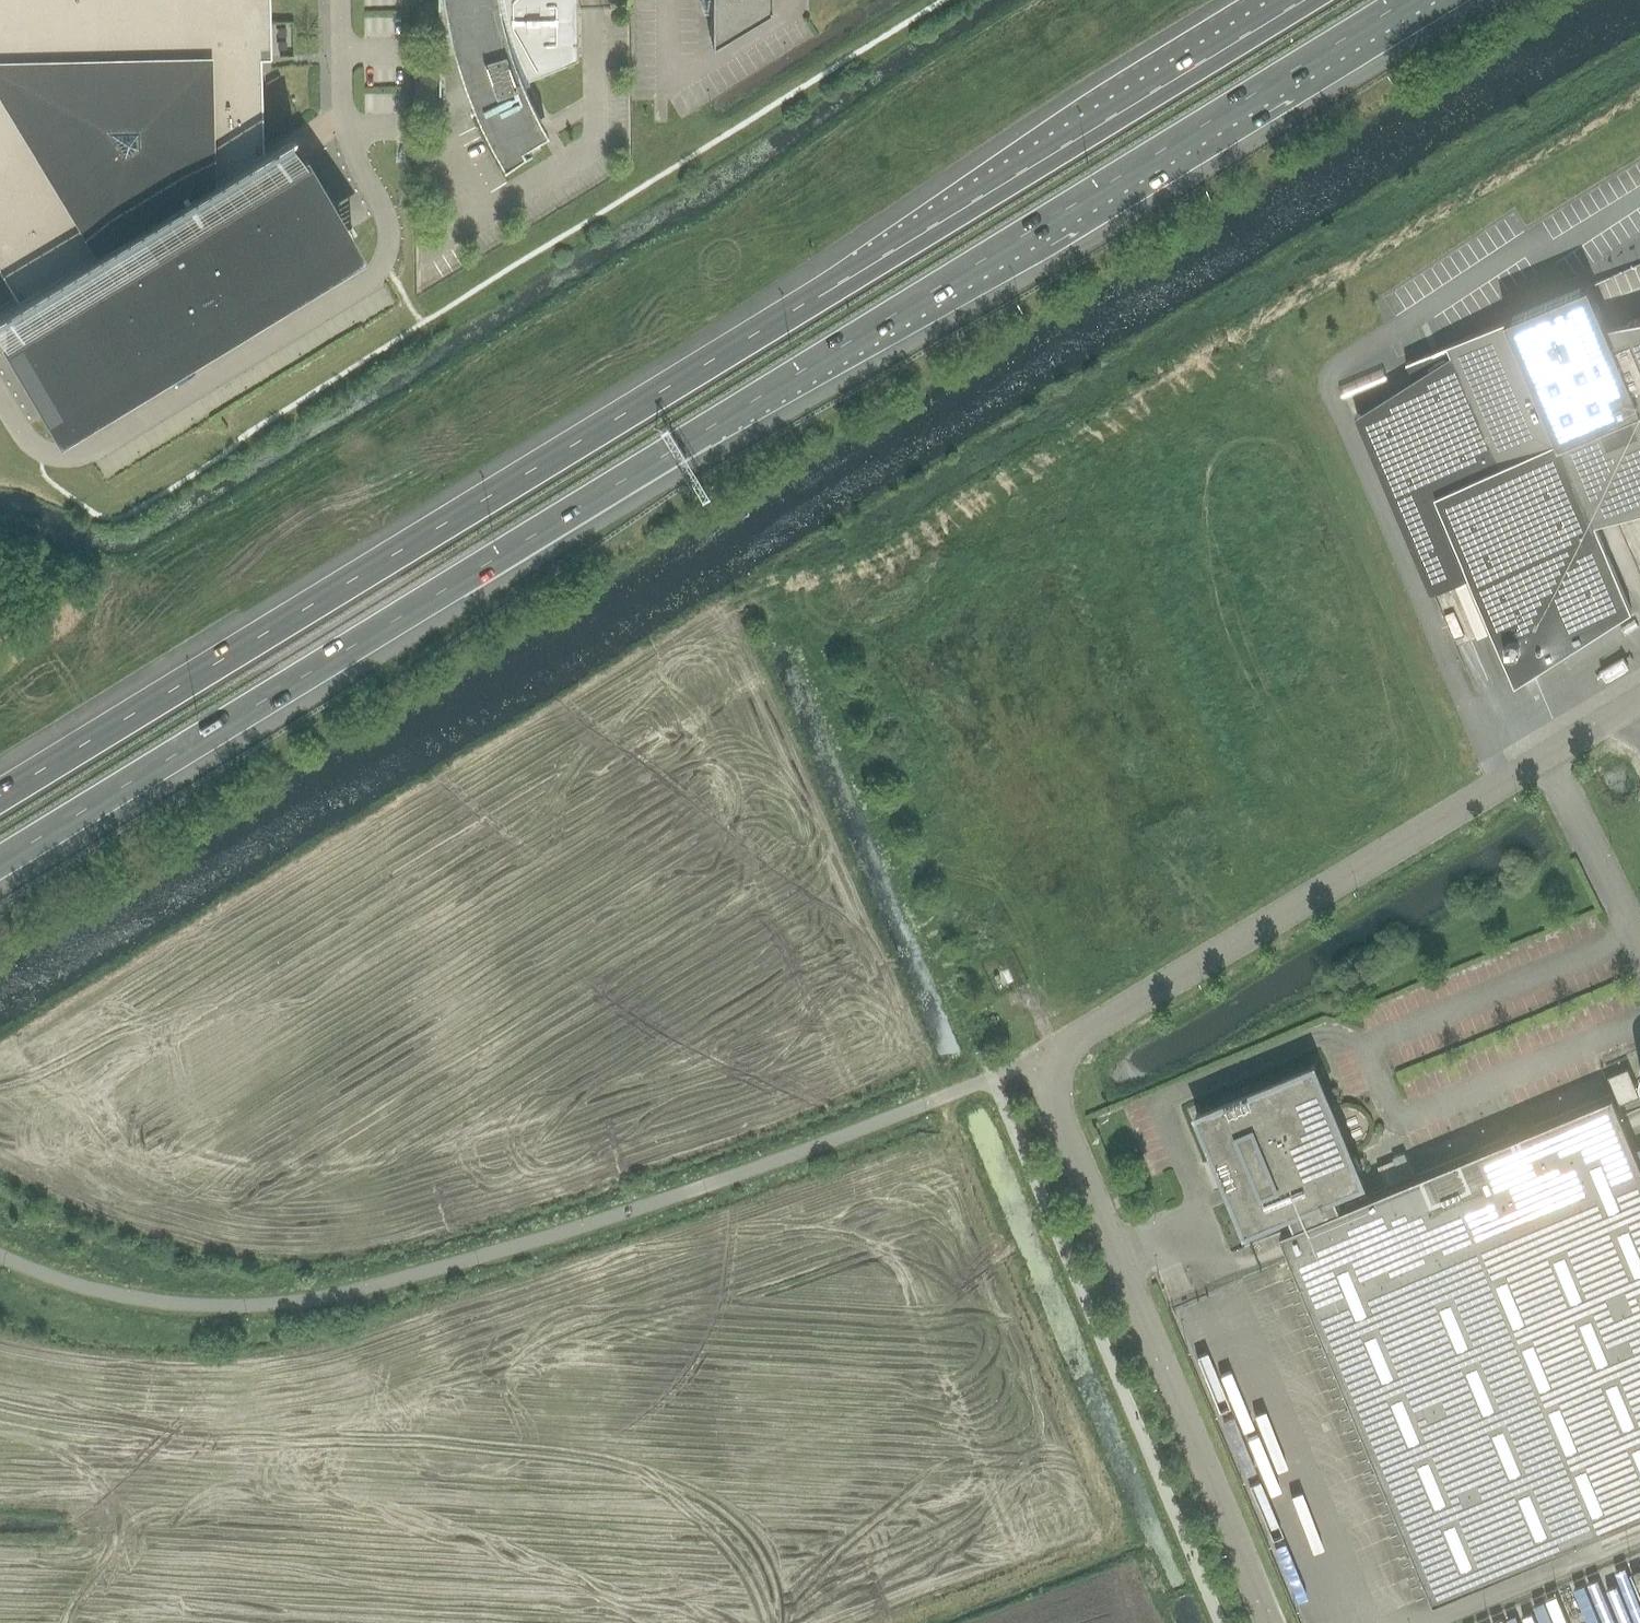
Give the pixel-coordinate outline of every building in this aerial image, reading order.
[(292,165),(277,140),(293,131),(294,129),(294,128),(263,147),(261,54),(271,53),(270,0),(0,0),(0,265),(19,296),(0,307),(0,310),(7,305),(22,330),(8,339),(42,396),(56,387),(67,404),(338,240),(327,222),(341,214),(306,157),(292,165)] [(439,93),(441,93),(440,36),(450,33),(459,65),(466,84),(473,102),(481,120),(498,153),(504,162),(524,148),(521,143),(547,128),(538,112),(530,96),(522,76),(525,75),(528,80),(578,58),(578,0),(438,0),(439,93)] [(711,37),(769,2),(769,0),(711,0),(711,37)] [(1358,413),(1434,592),(1472,578),(1517,681),(1631,609),(1595,519),(1639,506),(1639,319),(1612,331),(1591,288),(1411,361),(1413,375),(1358,413)] [(1336,1193),(1364,1181),(1315,1063),(1197,1112),(1246,1230),(1289,1212),(1295,1226),(1281,1232),(1434,1600),(1639,1515),(1639,1157),(1618,1104),(1621,1102),(1621,1103),(1639,1095),(1639,1092),(1629,1066),(1609,1075),(1616,1092),(1371,1194),(1341,1206),(1336,1193)] [(1403,1178),(1415,1173),(1405,1151),(1394,1156),(1403,1178)] [(1387,1186),(1403,1179),(1394,1158),(1378,1166),(1387,1186)]
